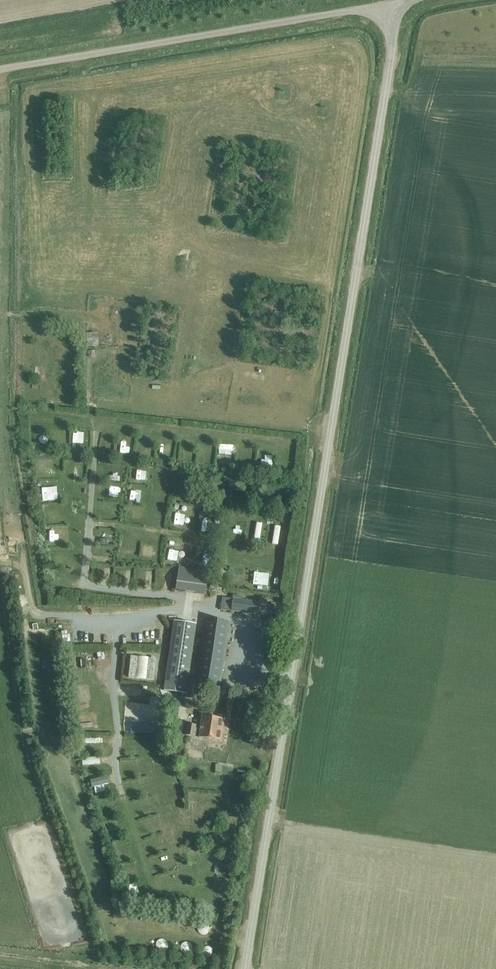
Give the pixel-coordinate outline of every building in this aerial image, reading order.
[(101,331),(89,332),(89,347),(101,347),(101,331)] [(48,441),(47,430),(40,430),(41,442),(48,441)] [(126,438),(125,449),(134,451),(136,439),(126,438)] [(201,459),(210,460),(210,448),(201,448),(201,459)] [(226,462),(236,462),(237,452),(227,452),(226,462)] [(287,472),(290,463),(281,460),(278,470),(287,472)] [(72,477),(81,477),(81,461),(72,461),(72,477)] [(122,481),(123,469),(114,469),(113,480),(122,481)] [(192,492),(195,478),(183,475),(180,489),(192,492)] [(48,487),(48,497),(63,497),(63,487),(48,487)] [(106,489),(105,498),(119,500),(120,491),(106,489)] [(132,517),(145,517),(145,509),(133,509),(132,517)] [(54,522),(64,519),(61,510),(52,513),(54,522)] [(208,530),(217,530),(217,521),(208,521),(208,530)] [(258,522),(257,540),(264,540),(265,523),(258,522)] [(281,545),(284,526),(277,525),(274,544),(281,545)] [(135,547),(135,537),(125,536),(125,547),(135,547)] [(170,549),(170,560),(185,561),(186,550),(170,549)] [(236,575),(247,576),(247,566),(236,566),(236,575)] [(134,578),(134,568),(124,567),(124,578),(134,578)] [(179,567),(176,590),(206,594),(209,571),(179,567)] [(271,585),(272,572),(256,571),(256,584),(271,585)] [(274,575),(272,583),(281,585),(283,578),(274,575)] [(260,603),(241,600),(242,597),(233,595),(232,599),(222,598),(220,610),(258,616),(260,603)] [(197,683),(220,687),(230,623),(206,620),(197,683)] [(196,625),(174,622),(164,691),(186,694),(196,625)] [(63,640),(72,639),(70,623),(61,624),(63,640)] [(129,678),(154,680),(156,659),(154,659),(154,657),(152,657),(151,659),(131,656),(129,678)] [(201,726),(187,724),(185,736),(219,741),(220,740),(222,740),(223,732),(221,732),(221,728),(223,728),(225,720),(223,720),(223,719),(203,716),(201,726)] [(103,733),(86,733),(86,743),(103,743),(103,733)] [(132,784),(134,794),(149,791),(146,781),(132,784)] [(114,804),(105,808),(109,815),(117,811),(114,804)] [(120,830),(121,821),(111,821),(111,829),(120,830)] [(192,841),(182,844),(188,860),(198,857),(192,841)] [(123,849),(123,859),(134,859),(134,848),(123,849)] [(135,870),(128,871),(129,881),(136,880),(135,870)]
